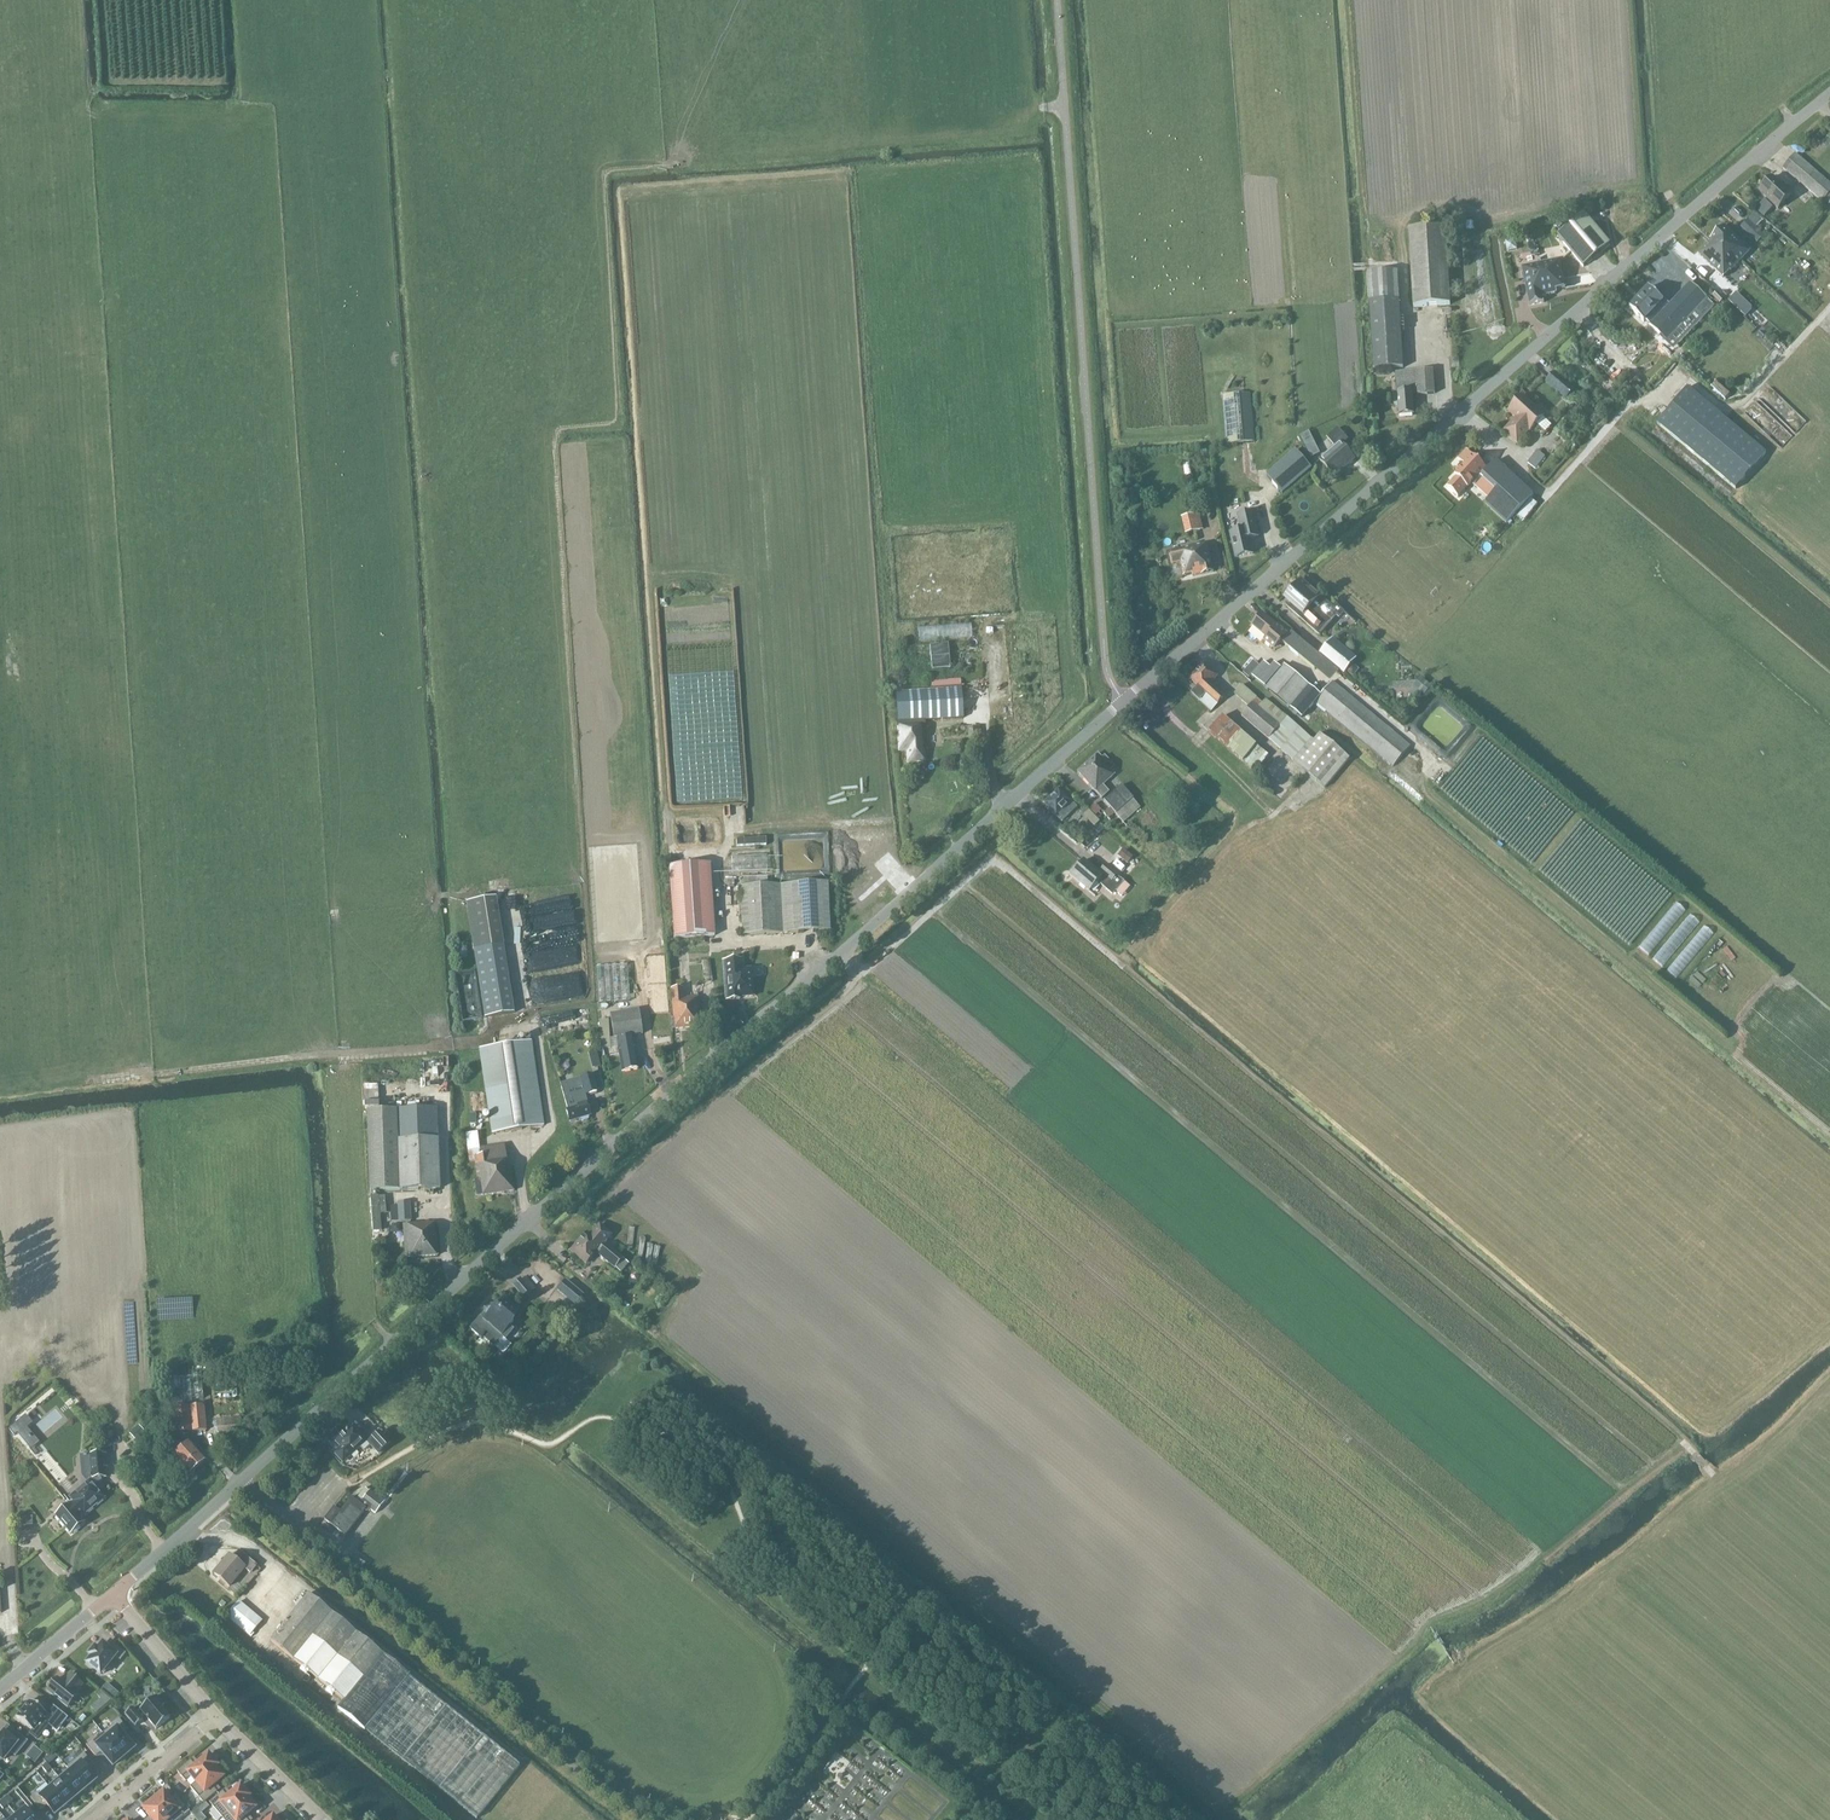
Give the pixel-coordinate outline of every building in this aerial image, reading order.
[(1829,204),(1829,183),(1795,154),(1783,168),(1823,202),(1824,200),(1829,205),(1829,204)] [(1760,192),(1778,209),(1792,195),(1773,178),(1760,192)] [(1610,245),(1584,214),(1558,236),(1583,267),(1610,245)] [(1748,220),(1741,227),(1750,235),(1757,228),(1748,220)] [(1728,248),(1741,261),(1751,251),(1724,226),(1711,239),(1724,251),(1728,248)] [(1446,228),(1409,230),(1414,307),(1451,305),(1446,228)] [(1712,241),(1699,255),(1723,278),(1741,261),(1728,248),(1724,251),(1712,241)] [(1566,289),(1560,260),(1541,264),(1548,296),(1557,294),(1556,291),(1566,289)] [(1541,264),(1522,267),(1530,305),(1529,305),(1529,306),(1544,303),(1544,302),(1543,302),(1542,297),(1548,296),(1541,264)] [(1404,368),(1399,300),(1398,271),(1368,273),(1374,370),(1404,368)] [(1645,292),(1630,308),(1644,322),(1646,320),(1652,326),(1657,321),(1671,335),(1706,298),(1691,283),(1670,305),(1656,291),(1650,297),(1645,292)] [(1741,305),(1745,300),(1734,290),(1729,295),(1741,305)] [(1413,395),(1418,395),(1435,394),(1433,370),(1396,372),(1398,396),(1394,396),(1395,406),(1399,405),(1399,415),(1415,414),(1413,395)] [(1554,374),(1547,382),(1566,398),(1573,390),(1554,374)] [(1767,452),(1688,387),(1657,424),(1736,489),(1767,452)] [(1254,442),(1251,393),(1224,396),(1227,443),(1254,442)] [(1516,418),(1505,431),(1518,443),(1529,430),(1531,431),(1545,416),(1523,396),(1509,411),(1516,418)] [(1757,411),(1761,416),(1768,411),(1765,406),(1757,411)] [(1328,438),(1336,447),(1320,461),(1333,475),(1345,465),(1346,466),(1355,459),(1342,445),(1348,440),(1338,428),(1328,438)] [(1267,476),(1283,494),(1312,469),(1296,450),(1267,476)] [(1457,477),(1448,487),(1458,497),(1467,487),(1468,488),(1486,468),(1467,450),(1459,459),(1462,463),(1458,467),(1461,469),(1455,475),(1456,476),(1457,477)] [(1497,461),(1481,478),(1496,491),(1485,503),(1507,524),(1534,495),(1497,461)] [(1253,554),(1249,538),(1258,536),(1253,512),(1238,516),(1242,530),(1231,533),(1236,558),(1253,554)] [(1207,543),(1169,552),(1172,565),(1181,563),(1184,576),(1193,574),(1193,576),(1202,574),(1202,575),(1214,572),(1207,543)] [(1295,590),(1284,602),(1319,634),(1337,613),(1341,617),(1344,613),(1336,606),(1334,609),(1320,597),(1319,597),(1313,592),(1315,590),(1302,578),(1293,588),(1295,590)] [(1252,627),(1267,639),(1265,642),(1275,650),(1287,635),(1277,627),(1262,614),(1252,627)] [(971,616),(920,619),(921,631),(972,629),(971,616)] [(1331,682),(1333,681),(1340,672),(1292,632),(1283,643),(1331,682)] [(1334,640),(1321,654),(1343,673),(1356,658),(1334,640)] [(1311,685),(1310,687),(1310,686),(1285,665),(1283,667),(1276,662),(1271,668),(1264,663),(1256,673),(1262,679),(1260,681),(1267,687),(1266,688),(1302,717),(1321,693),(1311,685)] [(1190,678),(1198,686),(1192,693),(1212,711),(1225,697),(1211,684),(1218,676),(1204,663),(1190,678)] [(1333,681),(1331,682),(1316,702),(1393,767),(1411,745),(1333,681)] [(1350,759),(1320,733),(1314,740),(1306,734),(1287,718),(1287,716),(1266,699),(1263,703),(1258,698),(1241,684),(1233,693),(1250,707),(1242,716),(1281,749),(1293,760),(1326,788),(1350,759)] [(927,751),(925,720),(964,718),(962,688),(896,693),(898,722),(899,752),(907,751),(908,762),(925,761),(924,751),(927,751)] [(1256,773),(1258,771),(1267,759),(1266,758),(1270,754),(1257,745),(1224,716),(1210,732),(1244,762),(1256,773)] [(1103,785),(1106,783),(1115,774),(1111,770),(1114,767),(1105,756),(1102,758),(1098,754),(1078,772),(1102,799),(1109,792),(1103,785)] [(1140,808),(1133,799),(1122,786),(1104,801),(1123,823),(1140,808)] [(1077,807),(1059,789),(1044,804),(1062,822),(1077,807)] [(1084,814),(1095,827),(1100,822),(1089,810),(1084,814)] [(1127,857),(1134,852),(1126,842),(1119,848),(1127,857)] [(767,856),(732,858),(733,873),(768,871),(767,856)] [(1112,895),(1124,882),(1117,876),(1105,866),(1098,874),(1083,861),(1071,876),(1089,891),(1097,881),(1106,889),(1112,895)] [(720,939),(719,933),(715,934),(710,864),(669,866),(674,938),(715,936),(715,939),(720,939)] [(768,885),(767,877),(755,877),(755,880),(745,880),(746,886),(741,886),(743,936),(830,931),(828,882),(768,885)] [(564,897),(557,898),(558,909),(566,908),(564,897)] [(495,898),(467,902),(474,950),(503,945),(495,898)] [(539,899),(540,911),(552,909),(551,898),(539,899)] [(610,909),(591,908),(590,919),(610,920),(610,909)] [(562,911),(540,914),(541,928),(563,925),(562,911)] [(741,960),(723,961),(725,1000),(739,999),(739,998),(752,997),(751,969),(741,970),(741,960)] [(631,1001),(628,964),(597,966),(599,1003),(631,1001)] [(509,984),(480,989),(485,1017),(513,1013),(509,984)] [(672,1018),(672,1029),(701,1027),(698,997),(684,998),(683,988),(671,989),(674,1018),(672,1018)] [(639,1068),(634,1037),(632,1037),(632,1035),(643,1033),(639,1009),(611,1014),(613,1030),(611,1030),(612,1039),(617,1038),(622,1071),(639,1068)] [(609,1020),(599,1021),(601,1048),(611,1048),(609,1020)] [(1812,1029),(1801,1034),(1807,1045),(1817,1039),(1812,1029)] [(482,1048),(495,1133),(543,1126),(531,1041),(482,1048)] [(592,1048),(595,1062),(602,1061),(600,1047),(592,1048)] [(422,1053),(422,1064),(437,1064),(437,1053),(422,1053)] [(570,1121),(591,1115),(585,1095),(598,1091),(593,1075),(580,1078),(581,1081),(562,1087),(568,1109),(566,1110),(570,1121)] [(440,1189),(438,1139),(437,1108),(397,1110),(367,1110),(370,1192),(400,1190),(440,1189)] [(478,1196),(514,1191),(511,1166),(508,1167),(505,1145),(484,1148),(485,1155),(481,1155),(478,1133),(466,1134),(470,1161),(475,1160),(478,1178),(475,1179),(478,1196)] [(410,1202),(398,1203),(399,1222),(411,1221),(410,1202)] [(404,1225),(406,1258),(438,1256),(437,1231),(435,1231),(434,1223),(404,1225)] [(587,1233),(571,1252),(586,1265),(596,1252),(615,1268),(623,1259),(606,1244),(612,1236),(600,1225),(590,1236),(587,1233)] [(532,1292),(521,1279),(513,1285),(524,1298),(532,1292)] [(582,1294),(566,1281),(558,1290),(575,1303),(582,1294)] [(481,1316),(470,1329),(482,1339),(483,1338),(495,1347),(503,1338),(506,1340),(514,1330),(510,1326),(513,1322),(511,1320),(519,1311),(505,1298),(497,1307),(496,1306),(485,1319),(481,1316)] [(173,1408),(176,1434),(207,1431),(204,1405),(201,1369),(170,1372),(173,1408)] [(214,1419),(215,1437),(243,1435),(240,1418),(214,1419)] [(140,1425),(131,1434),(138,1441),(147,1433),(140,1425)] [(353,1425),(336,1441),(342,1447),(335,1453),(343,1462),(360,1446),(365,1450),(371,1444),(379,1454),(390,1444),(379,1432),(369,1442),(353,1425)] [(190,1441),(173,1456),(189,1474),(206,1459),(190,1441)] [(56,1515),(71,1534),(85,1522),(80,1517),(84,1514),(84,1515),(104,1498),(97,1489),(101,1486),(100,1478),(105,1477),(104,1468),(107,1468),(106,1454),(103,1454),(103,1453),(83,1455),(84,1457),(87,1457),(87,1455),(90,1455),(92,1479),(90,1481),(70,1497),(73,1501),(70,1504),(69,1504),(56,1515)] [(382,1499),(380,1498),(370,1490),(361,1502),(373,1512),(382,1499)] [(367,1509),(351,1497),(340,1512),(334,1507),(325,1520),(346,1536),(367,1509)] [(257,1566),(244,1555),(238,1562),(229,1555),(214,1573),(230,1586),(245,1568),(251,1574),(257,1566)] [(367,1729),(440,1790),(477,1819),(520,1765),(484,1736),(408,1675),(309,1594),(271,1641),(293,1659),(294,1659),(344,1700),(338,1708),(366,1730),(367,1729)] [(262,1621),(239,1602),(227,1616),(250,1636),(262,1621)] [(115,1656),(121,1660),(126,1654),(114,1645),(110,1650),(103,1645),(98,1651),(95,1649),(90,1655),(93,1657),(88,1663),(101,1674),(102,1672),(104,1674),(112,1664),(110,1663),(115,1656)] [(78,1695),(76,1693),(83,1685),(70,1674),(63,1683),(58,1678),(47,1691),(68,1707),(78,1695)] [(144,1715),(157,1729),(171,1717),(162,1708),(165,1706),(156,1696),(140,1710),(137,1713),(133,1708),(125,1714),(135,1726),(143,1720),(141,1717),(144,1715)] [(30,1701),(17,1717),(34,1731),(30,1735),(36,1740),(49,1724),(53,1718),(62,1725),(61,1726),(62,1726),(68,1718),(54,1706),(53,1706),(54,1707),(50,1712),(49,1711),(46,1714),(30,1701)] [(128,1730),(118,1718),(112,1723),(113,1724),(103,1733),(123,1757),(134,1748),(123,1734),(128,1730)] [(3,1734),(0,1738),(0,1761),(2,1759),(3,1760),(10,1752),(16,1756),(28,1742),(7,1725),(2,1732),(3,1734)] [(92,1740),(86,1745),(96,1757),(102,1752),(113,1765),(123,1757),(103,1733),(93,1741),(92,1740)] [(36,1740),(28,1752),(38,1758),(46,1747),(36,1740)] [(93,1765),(83,1754),(67,1768),(85,1789),(95,1780),(87,1770),(93,1765)] [(191,1788),(215,1768),(218,1766),(215,1763),(217,1762),(212,1756),(211,1757),(208,1755),(195,1766),(191,1760),(177,1772),(186,1782),(191,1777),(196,1782),(190,1787),(191,1788)] [(215,1768),(191,1788),(204,1803),(217,1792),(213,1787),(223,1778),(221,1775),(223,1774),(218,1768),(217,1769),(215,1768)] [(85,1789),(70,1772),(60,1780),(75,1797),(85,1789)] [(75,1797),(60,1780),(50,1788),(65,1806),(75,1797)] [(223,1819),(247,1798),(250,1797),(248,1794),(249,1793),(244,1787),(243,1788),(241,1786),(228,1797),(223,1791),(209,1803),(223,1819)] [(37,1793),(31,1798),(40,1810),(46,1805),(54,1815),(65,1806),(50,1788),(40,1797),(37,1793)] [(190,1812),(179,1798),(173,1803),(164,1792),(161,1794),(160,1793),(154,1797),(156,1799),(154,1801),(170,1819),(180,1819),(190,1812)] [(13,1801),(8,1796),(3,1800),(8,1805),(13,1801)] [(224,1819),(247,1819),(245,1817),(256,1808),(254,1806),(255,1804),(250,1799),(249,1800),(247,1798),(223,1819),(224,1819)] [(0,1802),(0,1805),(3,1809),(8,1805),(3,1800),(0,1802)] [(154,1801),(152,1802),(150,1801),(145,1806),(146,1807),(143,1809),(152,1819),(170,1819),(154,1801)] [(26,1809),(17,1816),(20,1819),(35,1819),(26,1809)]
